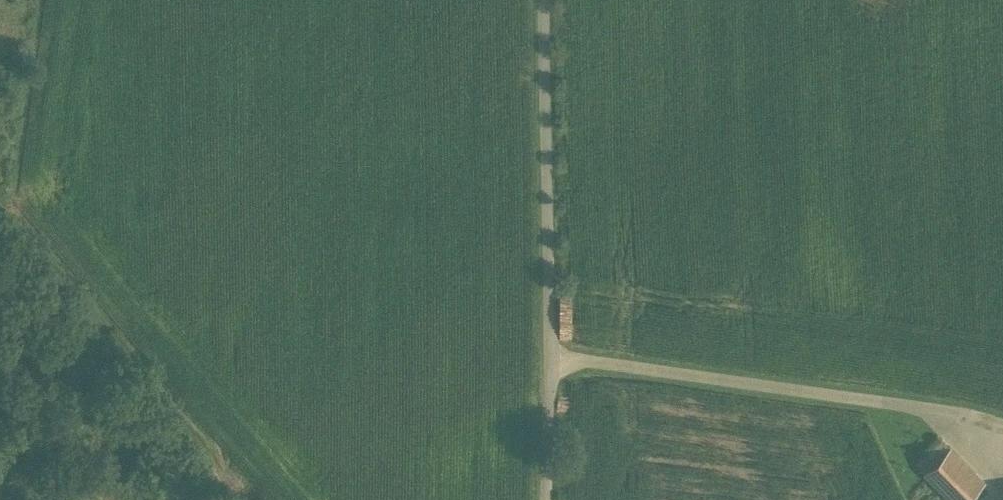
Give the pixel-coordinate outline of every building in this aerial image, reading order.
[(941,435),(926,449),(935,458),(950,443),(941,435)] [(950,443),(935,458),(925,468),(957,499),(961,499),(984,477),(950,443)]
